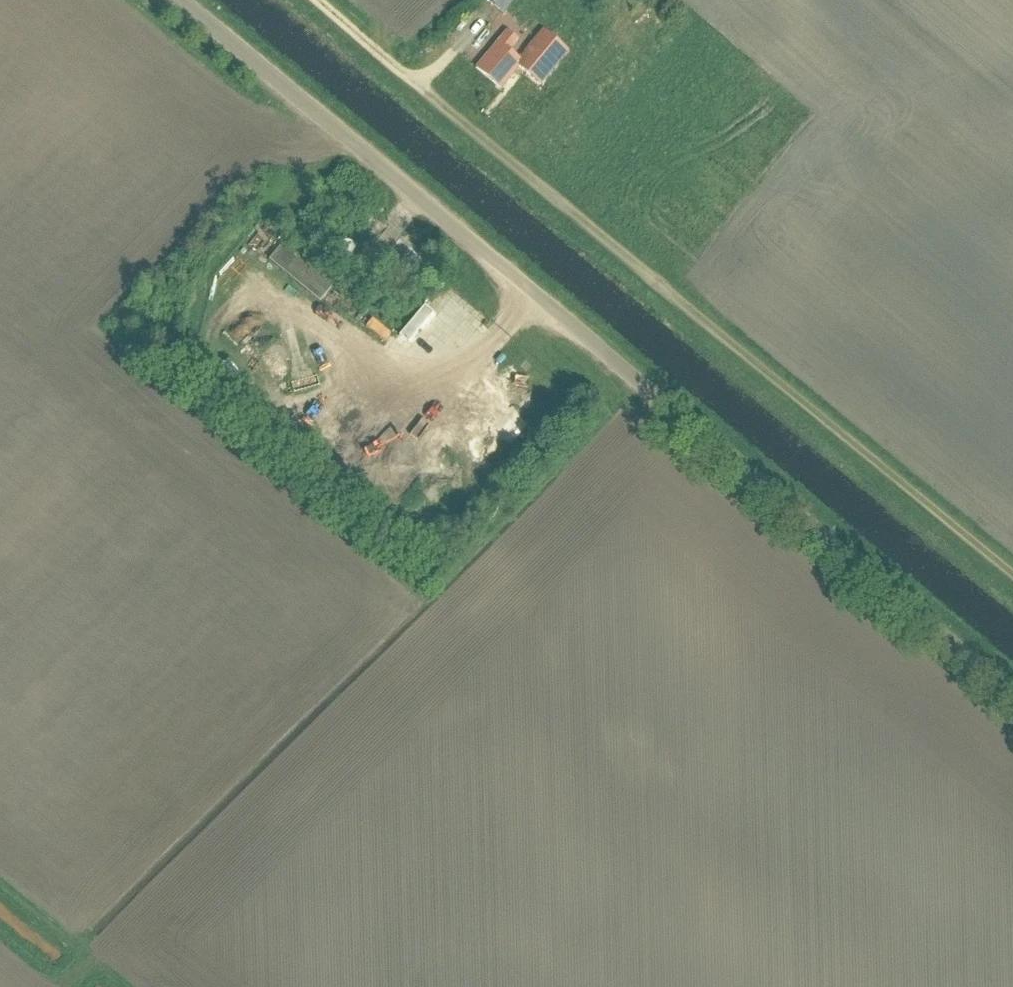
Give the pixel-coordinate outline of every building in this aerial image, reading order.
[(514,0),(482,0),(501,16),(514,0)] [(541,87),(568,53),(542,31),(518,60),(509,53),(518,42),(507,32),(476,70),(501,91),(519,69),(541,87)] [(349,210),(356,202),(344,192),(337,201),(349,210)] [(331,289),(292,258),(281,249),(272,260),(322,300),(331,289)] [(418,304),(397,339),(410,347),(430,311),(418,304)]
